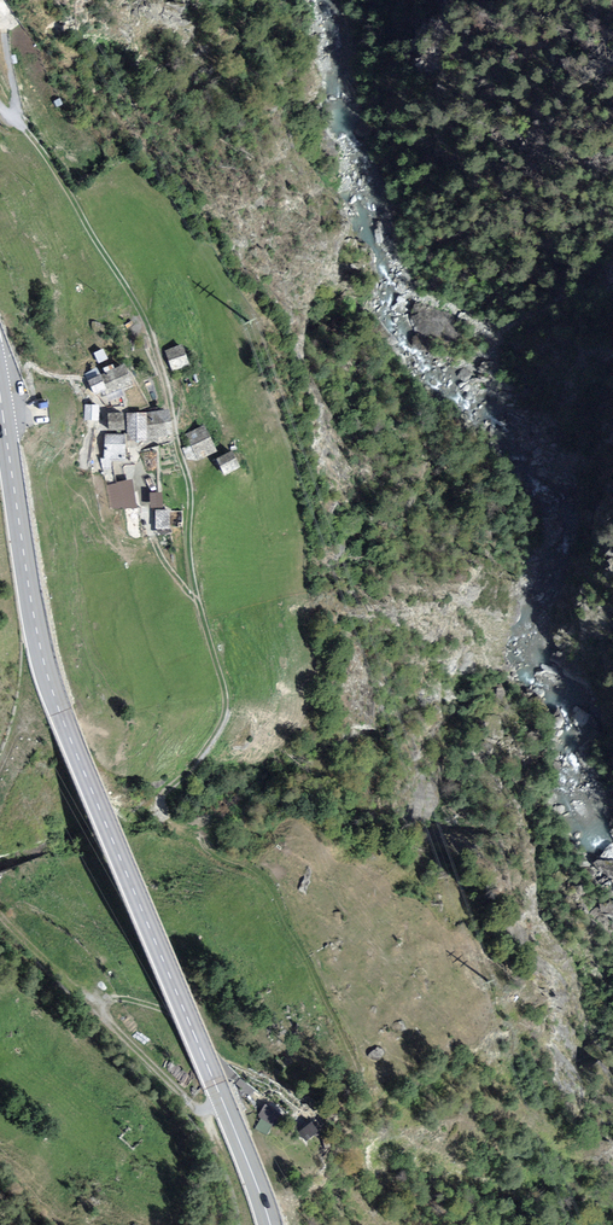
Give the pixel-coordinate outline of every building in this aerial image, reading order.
[(184,343),(165,350),(172,371),(192,365),(184,343)] [(125,363),(101,374),(108,389),(105,390),(107,396),(134,384),(125,363)] [(108,389),(101,374),(88,379),(95,395),(105,390),(108,389)] [(100,404),(86,403),(85,422),(99,423),(100,404)] [(125,429),(124,412),(107,413),(109,430),(125,429)] [(148,412),(127,412),(131,440),(149,441),(148,412)] [(218,452),(204,425),(186,434),(190,446),(182,449),(186,458),(197,461),(218,452)] [(126,433),(105,433),(105,459),(126,458),(126,433)] [(232,450),(216,457),(224,475),(240,467),(232,450)] [(133,479),(107,482),(112,514),(138,510),(133,479)] [(165,492),(149,492),(149,509),(155,509),(155,529),(171,529),(171,509),(165,509),(165,492)] [(269,1132),(283,1111),(269,1102),(255,1123),(269,1132)]
